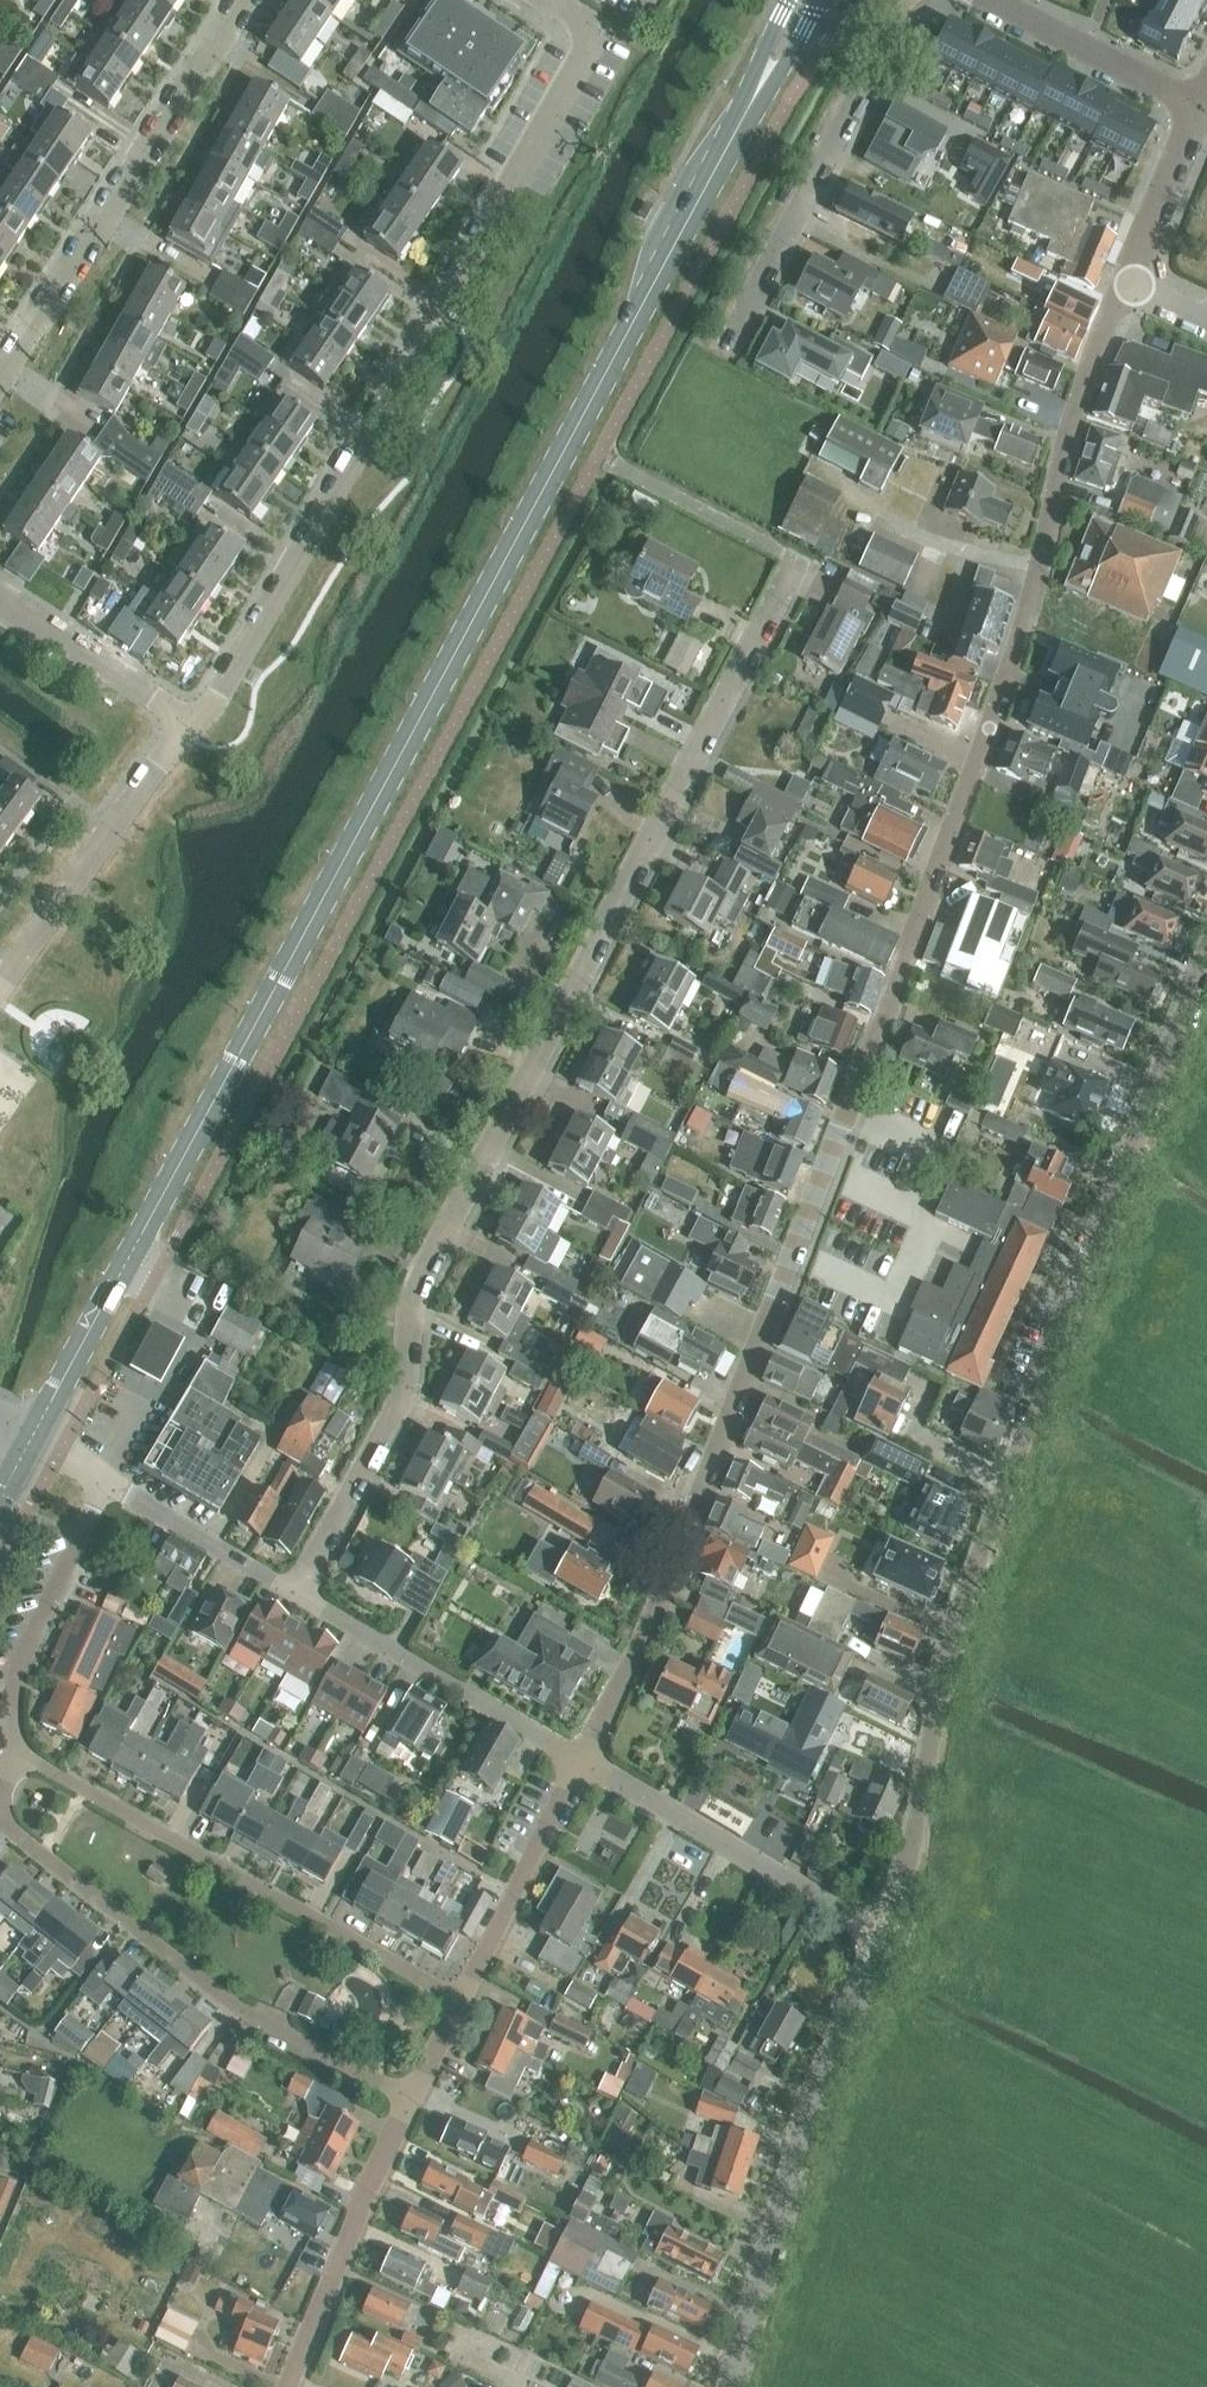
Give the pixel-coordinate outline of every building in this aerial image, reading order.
[(49,0),(42,0),(34,13),(43,19),(53,3),(49,0)] [(60,7),(69,14),(78,0),(65,0),(60,7)] [(171,12),(152,0),(127,0),(130,2),(121,15),(155,37),(158,32),(161,34),(164,33),(171,23),(171,19),(168,17),(171,12)] [(171,12),(179,0),(152,0),(171,12)] [(331,17),(305,0),(295,0),(282,20),(315,41),(331,17)] [(342,0),(305,0),(331,17),(342,0)] [(469,136),(485,112),(489,115),(495,106),(511,83),(507,80),(529,48),(513,38),(458,0),(435,0),(410,37),(400,52),(445,83),(430,106),(428,108),(443,118),(454,126),(469,136)] [(1202,17),(1170,0),(1162,0),(1153,18),(1152,17),(1151,19),(1192,40),(1193,38),(1192,38),(1202,17)] [(1202,17),(1206,8),(1206,0),(1170,0),(1202,17)] [(392,24),(394,21),(402,9),(393,2),(382,18),(392,24)] [(69,14),(60,7),(50,23),(60,29),(69,14)] [(121,15),(106,38),(139,60),(155,37),(121,15)] [(392,24),(382,18),(372,32),(382,39),(392,24)] [(1150,20),(1151,21),(1140,41),(1138,44),(1144,47),(1143,49),(1157,57),(1158,55),(1179,65),(1192,40),(1151,19),(1150,20)] [(282,20),(266,44),(299,65),(315,41),(282,20)] [(971,34),(950,23),(930,61),(951,72),(971,34)] [(139,60),(106,38),(97,32),(90,43),(99,49),(90,62),(123,84),(139,60)] [(951,72),(972,82),(991,44),(971,34),(951,72)] [(11,65),(20,52),(0,39),(0,57),(11,65)] [(972,82),(992,93),(1011,55),(991,44),(972,82)] [(350,63),(361,70),(371,55),(360,48),(350,63)] [(123,84),(90,62),(80,55),(64,79),(107,108),(123,84)] [(1011,55),(992,93),(1012,103),(1032,65),(1011,55)] [(0,57),(0,74),(4,76),(11,65),(0,57)] [(27,58),(19,69),(50,90),(58,79),(27,58)] [(1051,75),(1032,65),(1012,103),(1032,114),(1053,73),(1052,73),(1051,75)] [(371,67),(365,75),(362,79),(377,89),(380,91),(397,103),(413,113),(414,114),(417,116),(426,103),(409,92),(397,84),(371,67)] [(50,90),(19,69),(11,81),(42,103),(50,90)] [(405,73),(397,84),(409,92),(416,81),(405,73)] [(1073,84),(1053,73),(1032,114),(1033,115),(1035,112),(1054,122),(1073,84)] [(1074,132),(1094,94),(1073,84),(1054,122),(1074,132)] [(241,110),(276,130),(290,105),(255,85),(241,110)] [(922,98),(934,104),(939,96),(926,90),(922,98)] [(327,91),(320,103),(352,124),(359,113),(327,91)] [(397,103),(380,91),(373,105),(403,126),(413,113),(397,103)] [(1114,105),(1094,94),(1074,132),(1093,142),(1091,145),(1093,146),(1114,105)] [(947,111),(951,102),(939,96),(934,104),(947,111)] [(352,124),(320,103),(312,116),(345,137),(352,124)] [(428,108),(430,106),(426,103),(417,116),(447,137),(450,132),(439,124),(443,118),(428,108)] [(1133,118),(1113,108),(1115,105),(1114,105),(1093,146),(1113,156),(1133,118)] [(896,108),(867,159),(908,182),(928,145),(937,150),(945,135),(896,108)] [(261,155),(262,155),(276,130),(241,110),(226,135),(261,155)] [(967,111),(963,119),(975,125),(979,117),(967,111)] [(40,137),(73,159),(88,136),(55,114),(40,137)] [(992,123),(979,117),(975,125),(987,132),(992,123)] [(1154,129),(1133,118),(1113,156),(1134,167),(1154,129)] [(261,155),(226,135),(213,160),(248,179),(254,168),(268,174),(275,162),(262,155),(261,155)] [(23,162),(56,184),(73,159),(40,137),(23,162)] [(999,146),(1012,153),(1016,144),(1004,138),(999,146)] [(344,156),(354,162),(363,146),(353,140),(344,156)] [(974,142),(959,169),(973,177),(964,193),(986,205),(1010,162),(974,142)] [(461,166),(428,143),(412,166),(445,189),(461,166)] [(1028,151),(1016,144),(1012,153),(1024,159),(1028,151)] [(8,166),(16,172),(8,185),(41,207),(56,184),(23,162),(16,156),(8,166)] [(354,162),(344,156),(335,173),(345,179),(354,162)] [(213,160),(199,184),(234,204),(248,179),(213,160)] [(1039,169),(1052,175),(1056,166),(1043,161),(1039,169)] [(306,181),(317,187),(326,170),(316,164),(306,181)] [(429,213),(445,189),(412,166),(396,190),(429,213)] [(1069,172),(1056,166),(1052,175),(1065,181),(1069,172)] [(1072,250),(1083,226),(1093,203),(1028,176),(1008,223),(1052,242),(1046,254),(1067,263),(1072,250)] [(1081,188),(1094,194),(1098,185),(1085,180),(1081,188)] [(317,187),(306,181),(297,196),(307,202),(317,187)] [(184,210),(219,229),(229,235),(243,209),(234,204),(199,184),(184,210)] [(26,230),(41,207),(8,185),(0,197),(0,213),(26,230)] [(1098,185),(1094,194),(1107,200),(1110,191),(1098,185)] [(852,188),(839,214),(901,245),(914,219),(852,188)] [(413,236),(429,213),(396,190),(380,214),(413,236)] [(313,207),(306,219),(340,242),(347,230),(313,207)] [(212,266),(229,235),(219,229),(184,210),(170,234),(167,240),(196,257),(212,266)] [(9,254),(26,230),(0,213),(0,247),(9,254)] [(288,213),(279,229),(289,235),(298,219),(288,213)] [(413,236),(380,214),(363,238),(397,261),(413,236)] [(340,242),(306,219),(299,230),(332,253),(340,242)] [(1083,226),(1072,250),(1106,265),(1117,239),(1093,230),(1083,226)] [(289,235),(279,229),(270,245),(280,251),(289,235)] [(9,254),(0,247),(0,268),(9,254)] [(1063,271),(1059,269),(1057,274),(1095,290),(1106,265),(1072,250),(1067,263),(1063,271)] [(967,253),(959,269),(990,284),(998,268),(967,253)] [(796,293),(846,319),(863,288),(871,292),(873,289),(889,297),(896,285),(880,276),(849,258),(842,271),(836,268),(835,271),(814,259),(796,293)] [(1016,260),(1010,273),(1037,286),(1038,282),(1043,272),(1016,260)] [(337,276),(347,283),(338,296),(372,319),(389,294),(346,264),(337,276)] [(270,284),(280,290),(288,275),(279,269),(270,284)] [(990,287),(992,285),(990,284),(959,269),(945,298),(977,314),(990,287)] [(150,271),(136,296),(171,315),(185,291),(150,271)] [(223,271),(216,284),(250,303),(257,290),(223,271)] [(250,303),(216,284),(209,296),(243,316),(250,303)] [(270,307),(280,290),(270,284),(260,301),(270,307)] [(1056,285),(1043,313),(1049,317),(1085,334),(1099,305),(1056,285)] [(157,341),(171,315),(136,296),(122,321),(157,341)] [(372,319),(338,296),(322,319),(355,342),(372,319)] [(1049,317),(1049,318),(1036,312),(1029,325),(1034,328),(1028,340),(1074,362),(1087,335),(1085,334),(1049,317)] [(355,342),(322,319),(315,314),(299,337),(306,342),(339,365),(355,342)] [(1019,335),(971,315),(949,368),(996,388),(1004,369),(1017,375),(1016,377),(1052,393),(1062,368),(1014,347),(1019,335)] [(157,341),(122,321),(107,347),(142,366),(151,372),(166,346),(157,341)] [(773,336),(757,365),(790,384),(800,365),(826,379),(828,377),(838,383),(844,372),(860,381),(872,360),(831,337),(826,347),(783,323),(775,337),(773,336)] [(880,332),(873,345),(885,351),(892,338),(880,332)] [(240,334),(233,346),(266,370),(274,357),(240,334)] [(915,366),(924,348),(898,335),(889,352),(915,366)] [(205,354),(216,361),(225,346),(214,340),(205,354)] [(323,389),(339,365),(306,342),(289,366),(323,389)] [(1117,373),(1110,370),(1094,416),(1134,430),(1143,404),(1160,410),(1161,408),(1190,418),(1198,394),(1206,397),(1206,359),(1201,357),(1176,348),(1172,361),(1127,345),(1117,373)] [(240,369),(258,382),(266,370),(233,346),(226,358),(213,381),(228,389),(240,369)] [(128,391),(142,366),(107,347),(93,372),(128,391)] [(882,353),(875,366),(903,381),(910,368),(882,353)] [(921,373),(913,370),(907,381),(915,385),(921,373)] [(114,416),(128,391),(93,372),(79,396),(113,416),(114,416)] [(185,390),(195,396),(205,380),(195,374),(185,390)] [(1003,426),(1002,428),(975,417),(981,402),(938,385),(920,433),(963,450),(969,434),(996,444),(993,450),(1032,465),(1041,441),(1003,426)] [(195,396),(185,390),(176,405),(187,411),(195,396)] [(251,415),(265,425),(298,448),(315,424),(268,391),(251,415)] [(205,398),(196,413),(206,420),(216,404),(205,398)] [(197,436),(206,420),(196,413),(186,430),(197,436)] [(859,485),(882,496),(905,450),(840,417),(825,446),(867,467),(859,485)] [(1143,439),(1168,448),(1174,433),(1149,423),(1143,439)] [(884,436),(902,444),(907,433),(889,424),(884,436)] [(249,449),(282,472),(298,448),(265,425),(249,449)] [(1092,429),(1074,481),(1103,491),(1105,487),(1111,489),(1122,455),(1116,453),(1120,439),(1092,429)] [(68,437),(52,460),(84,482),(100,458),(68,437)] [(121,448),(153,470),(161,458),(160,458),(167,447),(157,439),(148,453),(128,439),(121,448)] [(114,459),(146,482),(153,470),(121,448),(114,459)] [(266,495),(282,472),(249,449),(233,472),(266,495)] [(903,457),(895,472),(901,475),(909,460),(903,457)] [(52,460),(35,485),(68,506),(84,482),(52,460)] [(166,462),(159,474),(202,504),(211,490),(202,484),(201,486),(166,462)] [(1182,462),(1177,476),(1192,481),(1197,467),(1182,462)] [(249,519),(266,495),(233,472),(216,496),(249,519)] [(153,486),(153,487),(148,497),(159,504),(164,494),(185,509),(194,515),(202,504),(159,474),(153,486)] [(808,478),(782,529),(816,546),(817,543),(835,551),(846,526),(830,518),(842,495),(808,478)] [(1119,514),(1169,532),(1183,497),(1138,478),(1132,482),(1119,514)] [(995,497),(958,481),(942,518),(979,534),(982,527),(1004,537),(1013,517),(990,507),(995,497)] [(35,485),(19,508),(52,530),(60,518),(74,527),(82,515),(68,506),(35,485)] [(145,503),(136,517),(148,524),(156,510),(145,503)] [(4,531),(21,543),(32,551),(36,554),(52,530),(19,508),(4,531)] [(1180,511),(1167,539),(1185,547),(1198,519),(1180,511)] [(115,515),(106,530),(115,537),(124,520),(115,515)] [(1180,555),(1094,518),(1064,589),(1147,624),(1155,605),(1158,606),(1163,595),(1173,599),(1179,585),(1168,581),(1180,555)] [(132,524),(122,541),(132,547),(142,530),(132,524)] [(208,528),(192,552),(225,576),(242,551),(208,528)] [(106,553),(115,537),(106,530),(96,548),(106,553)] [(859,567),(902,587),(917,557),(873,536),(859,567)] [(123,563),(132,547),(122,541),(113,558),(123,563)] [(32,551),(21,543),(5,567),(16,575),(32,551)] [(626,577),(623,582),(623,589),(626,595),(631,598),(637,598),(641,597),(688,621),(699,601),(684,593),(696,570),(647,544),(632,574),(626,577)] [(36,554),(32,551),(16,575),(27,582),(43,559),(36,554)] [(225,576),(192,552),(175,577),(209,600),(225,576)] [(84,592),(93,575),(82,569),(72,585),(84,592)] [(1013,607),(986,598),(994,574),(978,569),(946,665),(977,675),(984,652),(996,656),(1013,607)] [(209,600),(175,577),(159,600),(192,623),(209,600)] [(100,603),(109,587),(98,580),(89,597),(100,603)] [(874,616),(863,611),(871,595),(846,581),(838,597),(833,595),(832,596),(839,600),(831,614),(827,612),(803,659),(836,677),(859,632),(865,635),(874,616)] [(879,585),(873,597),(892,606),(894,602),(898,604),(902,597),(879,585)] [(902,597),(898,604),(923,615),(928,603),(904,592),(902,597)] [(159,600),(143,623),(147,626),(160,635),(176,646),(192,623),(159,600)] [(923,615),(898,604),(894,602),(892,606),(887,619),(915,632),(923,615)] [(143,623),(135,618),(118,642),(131,651),(146,628),(147,626),(143,623)] [(147,626),(146,628),(131,651),(143,659),(160,635),(147,626)] [(1206,697),(1206,646),(1179,633),(1159,676),(1206,697)] [(655,719),(668,693),(637,678),(641,671),(599,649),(585,675),(578,672),(569,689),(619,714),(624,704),(655,719)] [(1053,679),(1051,682),(1042,702),(1038,701),(1027,728),(1065,745),(1063,751),(1102,768),(1110,748),(1100,744),(1095,755),(1084,751),(1117,675),(1122,677),(1126,668),(1103,658),(1099,666),(1060,649),(1048,677),(1053,679)] [(944,696),(966,704),(974,682),(919,662),(913,679),(945,693),(944,696)] [(859,663),(853,673),(868,680),(873,669),(859,663)] [(884,666),(877,684),(894,690),(902,674),(884,666)] [(685,679),(684,681),(693,685),(698,675),(690,671),(686,679),(685,679)] [(919,690),(923,692),(916,712),(929,718),(955,728),(966,704),(944,696),(945,693),(913,679),(902,674),(894,690),(892,696),(902,699),(898,710),(910,715),(919,690)] [(878,731),(893,700),(856,683),(841,714),(878,731)] [(614,724),(619,714),(569,689),(561,706),(568,710),(555,736),(597,757),(601,750),(617,758),(619,755),(630,732),(614,724)] [(1206,757),(1206,718),(1193,750),(1206,757)] [(1010,734),(996,771),(1021,782),(1025,771),(1044,778),(1053,753),(1010,734)] [(878,740),(868,761),(883,768),(881,772),(877,782),(897,791),(902,782),(913,787),(931,796),(945,768),(895,744),(893,747),(878,740)] [(1135,759),(1110,748),(1102,768),(1127,779),(1135,759)] [(537,821),(574,840),(595,802),(579,793),(592,768),(559,750),(545,775),(557,782),(537,821)] [(1171,801),(1199,813),(1206,795),(1206,796),(1206,757),(1193,750),(1171,801)] [(1084,779),(1089,765),(1069,757),(1057,788),(1078,796),(1084,779)] [(0,795),(0,809),(21,824),(39,800),(28,792),(36,782),(4,758),(0,763),(0,772),(11,780),(0,795)] [(879,853),(902,864),(923,824),(905,815),(908,809),(898,804),(901,798),(830,762),(821,781),(855,798),(839,830),(880,850),(879,853)] [(794,777),(785,793),(800,801),(809,785),(794,777)] [(1094,783),(1084,779),(1078,796),(1088,800),(1094,783)] [(759,782),(751,797),(791,818),(799,803),(759,782)] [(772,882),(780,867),(768,860),(791,818),(751,797),(737,823),(750,830),(741,847),(746,849),(738,864),(772,882)] [(1052,801),(1048,811),(1068,818),(1072,808),(1052,801)] [(1160,825),(1174,831),(1168,845),(1206,863),(1206,831),(1192,825),(1197,813),(1170,801),(1160,825)] [(1068,818),(1064,827),(1072,830),(1079,811),(1073,809),(1072,808),(1068,818)] [(21,824),(0,809),(0,844),(5,847),(21,824)] [(523,827),(514,822),(509,831),(519,836),(523,827)] [(1063,862),(1065,857),(1074,860),(1084,837),(1063,827),(1052,857),(1063,862)] [(972,833),(958,866),(978,874),(976,879),(988,883),(985,889),(1001,897),(1031,908),(1036,894),(992,876),(999,858),(1006,861),(1011,847),(993,841),(972,833)] [(1134,841),(1127,855),(1137,859),(1133,868),(1154,876),(1147,891),(1188,908),(1192,900),(1195,899),(1200,889),(1198,885),(1199,882),(1160,865),(1165,854),(1134,841)] [(842,849),(839,855),(843,856),(839,865),(854,871),(845,891),(882,908),(884,906),(889,904),(892,898),(890,893),(896,879),(876,869),(877,866),(842,849)] [(750,874),(724,861),(708,891),(684,878),(663,916),(705,939),(716,918),(733,927),(749,897),(740,892),(750,874)] [(562,874),(550,868),(543,881),(555,887),(562,874)] [(497,873),(492,883),(468,870),(451,902),(457,905),(436,944),(474,964),(488,937),(495,941),(502,928),(519,936),(532,911),(538,914),(547,899),(497,873)] [(809,880),(801,896),(842,914),(849,898),(809,880)] [(793,892),(777,884),(766,907),(782,915),(793,892)] [(1086,908),(1078,925),(1080,926),(1085,928),(1107,937),(1111,927),(1166,951),(1167,948),(1171,947),(1176,937),(1174,934),(1178,925),(1139,908),(1141,904),(1119,895),(1109,918),(1086,908)] [(1013,956),(1031,908),(1001,897),(996,910),(970,899),(957,934),(935,926),(922,959),(944,969),(967,978),(962,991),(994,1003),(1013,956)] [(791,928),(885,971),(890,960),(894,949),(860,934),(863,928),(804,900),(791,928)] [(397,948),(401,939),(398,931),(389,926),(382,941),(397,948)] [(1085,928),(1074,954),(1100,966),(1094,978),(1148,1002),(1159,976),(1131,964),(1136,951),(1107,937),(1085,928)] [(767,948),(798,962),(806,944),(774,930),(767,948)] [(392,965),(402,971),(408,961),(397,955),(392,965)] [(680,1010),(695,983),(655,962),(641,988),(680,1010)] [(847,998),(844,1006),(868,1015),(871,1013),(882,981),(833,964),(824,990),(847,998)] [(1032,984),(1069,1000),(1077,981),(1041,965),(1032,984)] [(429,967),(423,979),(436,985),(441,973),(429,967)] [(471,970),(464,984),(481,993),(497,1001),(504,988),(471,970)] [(735,1006),(741,993),(709,976),(702,988),(735,1006)] [(464,984),(455,1001),(472,1010),(481,993),(464,984)] [(666,1036),(680,1010),(641,988),(627,1014),(666,1036)] [(389,1038),(432,1061),(440,1045),(459,1055),(479,1016),(451,1001),(444,1012),(412,995),(389,1038)] [(752,1020),(767,1028),(777,1011),(747,995),(738,1012),(740,1014),(752,1020)] [(1070,1031),(1081,1036),(1079,1041),(1100,1050),(1103,1044),(1121,1052),(1133,1024),(1094,1007),(1075,999),(1063,1028),(1070,1031)] [(1013,1039),(1022,1019),(991,1006),(983,1026),(1013,1039)] [(804,1025),(798,1041),(842,1058),(855,1024),(822,1010),(814,1030),(804,1025)] [(740,1014),(732,1028),(739,1032),(747,1030),(752,1020),(740,1014)] [(912,1028),(899,1060),(943,1079),(956,1049),(969,1054),(975,1038),(949,1027),(943,1041),(912,1028)] [(588,1058),(628,1080),(642,1053),(602,1031),(588,1058)] [(675,1039),(668,1052),(693,1065),(700,1053),(675,1039)] [(722,1065),(751,1080),(773,1091),(782,1073),(731,1048),(722,1065)] [(693,1065),(668,1052),(662,1063),(695,1082),(702,1070),(693,1065)] [(784,1083),(783,1086),(792,1089),(804,1094),(802,1097),(823,1105),(836,1071),(817,1063),(817,1061),(804,1056),(796,1053),(792,1063),(784,1083)] [(1017,1066),(996,1057),(977,1102),(998,1111),(1017,1066)] [(628,1080),(588,1058),(574,1084),(614,1106),(624,1111),(638,1086),(628,1080)] [(1044,1123),(1057,1128),(1061,1119),(1087,1130),(1107,1085),(1068,1068),(1067,1070),(1050,1063),(1038,1090),(1055,1097),(1044,1123)] [(333,1158),(367,1177),(390,1135),(394,1136),(402,1121),(389,1114),(394,1104),(331,1072),(319,1097),(338,1108),(355,1117),(347,1132),(331,1122),(317,1150),(333,1158)] [(439,1078),(428,1098),(442,1106),(453,1086),(439,1078)] [(743,1098),(775,1114),(784,1096),(773,1091),(751,1080),(743,1098)] [(795,1101),(784,1096),(775,1114),(773,1119),(786,1124),(785,1126),(780,1139),(805,1149),(819,1115),(793,1105),(795,1101)] [(694,1105),(684,1124),(692,1129),(703,1110),(694,1105)] [(1019,1145),(1025,1132),(987,1114),(981,1127),(1019,1145)] [(561,1142),(561,1143),(600,1164),(600,1163),(611,1167),(616,1155),(607,1151),(615,1136),(575,1115),(571,1124),(565,1121),(556,1139),(561,1142)] [(627,1129),(669,1152),(676,1137),(667,1133),(634,1116),(627,1129)] [(646,1154),(663,1162),(664,1162),(669,1152),(627,1129),(620,1141),(646,1155),(646,1154)] [(736,1156),(731,1154),(729,1160),(734,1162),(731,1169),(747,1176),(746,1178),(787,1195),(802,1159),(775,1149),(759,1141),(744,1135),(736,1156)] [(561,1143),(547,1169),(587,1190),(600,1164),(561,1143)] [(1030,1150),(1021,1165),(1012,1183),(1013,1183),(1003,1207),(1020,1215),(1031,1192),(1061,1205),(1063,1202),(1068,1205),(1075,1191),(1070,1188),(1071,1186),(1064,1182),(1069,1172),(1063,1169),(1064,1166),(1030,1150)] [(691,1205),(697,1192),(667,1178),(661,1191),(691,1205)] [(1031,1192),(1020,1215),(1003,1207),(949,1182),(941,1200),(933,1216),(983,1240),(975,1257),(971,1265),(969,1269),(968,1271),(954,1264),(940,1293),(921,1284),(912,1303),(907,1312),(909,1313),(912,1314),(895,1349),(979,1389),(990,1365),(987,1364),(1036,1256),(1043,1241),(1061,1205),(1031,1192)] [(507,1212),(546,1234),(560,1207),(521,1186),(507,1212)] [(783,1204),(744,1188),(731,1223),(770,1238),(783,1204)] [(593,1192),(586,1205),(612,1219),(625,1226),(632,1212),(619,1206),(593,1192)] [(360,1210),(366,1201),(353,1194),(347,1204),(360,1210)] [(315,1196),(312,1204),(327,1212),(330,1205),(315,1196)] [(650,1196),(644,1208),(652,1212),(658,1200),(650,1196)] [(307,1201),(289,1235),(304,1243),(296,1258),(341,1282),(359,1247),(341,1237),(348,1223),(327,1212),(312,1204),(307,1201)] [(625,1226),(612,1219),(586,1205),(580,1217),(612,1235),(599,1259),(609,1264),(628,1227),(625,1226)] [(558,1240),(546,1234),(507,1212),(493,1238),(527,1257),(544,1265),(558,1240)] [(712,1276),(706,1286),(738,1302),(744,1291),(746,1292),(757,1269),(746,1264),(748,1257),(743,1255),(748,1244),(699,1221),(690,1240),(716,1252),(706,1273),(712,1276)] [(630,1242),(609,1281),(679,1321),(689,1302),(695,1306),(706,1286),(630,1242)] [(6,1274),(13,1261),(0,1255),(0,1271),(6,1274)] [(546,1282),(571,1295),(588,1303),(593,1292),(577,1285),(578,1283),(553,1270),(544,1265),(527,1257),(521,1269),(546,1282)] [(480,1296),(519,1317),(534,1291),(494,1269),(480,1296)] [(571,1295),(546,1282),(540,1294),(565,1307),(571,1295)] [(530,1323),(519,1317),(480,1296),(466,1322),(505,1343),(499,1355),(516,1364),(526,1370),(533,1357),(516,1348),(530,1323)] [(825,1370),(842,1335),(826,1327),(831,1318),(798,1302),(794,1311),(777,1349),(825,1372),(825,1370)] [(247,1357),(249,1354),(255,1358),(268,1333),(263,1330),(265,1327),(233,1309),(216,1339),(233,1349),(247,1357)] [(724,1351),(687,1330),(654,1312),(634,1349),(654,1360),(660,1349),(680,1360),(678,1364),(696,1374),(699,1369),(711,1376),(724,1351)] [(599,1355),(606,1342),(581,1328),(574,1342),(599,1355)] [(182,1346),(152,1330),(129,1374),(159,1390),(182,1346)] [(910,1368),(860,1345),(860,1346),(844,1339),(846,1336),(842,1335),(825,1370),(847,1380),(854,1366),(875,1376),(854,1421),(887,1438),(909,1391),(901,1387),(910,1368)] [(223,1365),(237,1374),(247,1357),(233,1349),(223,1365)] [(466,1353),(451,1380),(491,1401),(499,1405),(506,1392),(498,1388),(506,1374),(466,1353)] [(772,1357),(761,1381),(791,1394),(809,1403),(821,1378),(800,1370),(772,1357)] [(526,1371),(526,1370),(516,1364),(509,1377),(536,1392),(543,1380),(526,1371)] [(219,1513),(260,1443),(227,1424),(231,1416),(221,1410),(237,1374),(223,1365),(218,1372),(204,1365),(188,1391),(143,1468),(219,1513)] [(310,1393),(334,1406),(349,1378),(325,1365),(310,1393)] [(652,1401),(646,1413),(681,1433),(684,1428),(688,1428),(692,1421),(690,1418),(696,1405),(680,1396),(682,1393),(663,1383),(650,1376),(639,1370),(633,1381),(644,1387),(642,1390),(646,1391),(643,1396),(652,1401)] [(499,1405),(491,1401),(451,1380),(438,1405),(477,1427),(485,1412),(493,1417),(499,1405)] [(994,1452),(1009,1421),(1000,1417),(1007,1402),(981,1390),(974,1405),(957,1397),(950,1411),(963,1417),(955,1434),(994,1452)] [(839,1394),(829,1415),(841,1420),(846,1409),(850,1399),(839,1394)] [(309,1396),(277,1451),(290,1458),(301,1465),(307,1455),(334,1410),(309,1396)] [(829,1460),(851,1472),(858,1459),(806,1434),(812,1421),(767,1399),(755,1424),(829,1460)] [(553,1418),(558,1408),(542,1400),(536,1410),(553,1418)] [(336,1442),(349,1420),(336,1412),(324,1434),(336,1442)] [(635,1441),(627,1457),(670,1480),(682,1458),(680,1458),(673,1454),(683,1437),(680,1435),(681,1433),(646,1413),(645,1414),(647,1415),(633,1440),(635,1441)] [(842,1421),(841,1420),(829,1415),(823,1428),(836,1434),(842,1421)] [(755,1424),(743,1448),(789,1471),(793,1462),(814,1473),(824,1478),(814,1497),(836,1508),(849,1482),(853,1473),(851,1472),(829,1460),(755,1424)] [(425,1434),(414,1454),(418,1456),(414,1463),(449,1482),(463,1489),(468,1480),(463,1477),(454,1472),(463,1455),(472,1459),(478,1447),(477,1446),(447,1431),(441,1442),(429,1436),(425,1434)] [(478,1447),(505,1462),(506,1459),(501,1456),(507,1445),(484,1432),(477,1446),(478,1447)] [(918,1492),(930,1466),(872,1437),(859,1463),(918,1492)] [(517,1444),(507,1461),(525,1471),(534,1454),(517,1444)] [(583,1445),(576,1457),(602,1472),(609,1459),(583,1445)] [(290,1458),(285,1466),(296,1473),(298,1469),(301,1465),(290,1458)] [(734,1462),(721,1490),(748,1503),(753,1493),(781,1506),(790,1488),(734,1462)] [(442,1494),(449,1482),(414,1463),(411,1470),(407,1468),(396,1488),(412,1497),(406,1508),(435,1525),(443,1511),(449,1498),(442,1494)] [(255,1489),(236,1523),(259,1537),(289,1485),(296,1473),(285,1466),(284,1466),(267,1496),(255,1489)] [(612,1470),(594,1502),(637,1527),(655,1495),(612,1470)] [(283,1511),(266,1541),(290,1555),(307,1525),(308,1525),(324,1496),(300,1482),(283,1511)] [(947,1556),(972,1505),(928,1484),(903,1535),(947,1556)] [(488,1492),(480,1487),(474,1497),(483,1502),(488,1492)] [(796,1500),(798,1504),(809,1509),(814,1498),(800,1491),(796,1500)] [(740,1519),(744,1512),(718,1500),(705,1528),(748,1547),(754,1550),(763,1530),(740,1519)] [(585,1544),(598,1522),(568,1505),(555,1527),(585,1544)] [(392,1600),(424,1620),(444,1577),(463,1540),(436,1525),(430,1538),(444,1546),(433,1567),(413,1555),(407,1565),(375,1546),(365,1562),(356,1576),(354,1580),(390,1603),(392,1600)] [(807,1527),(789,1566),(815,1578),(828,1550),(833,1539),(825,1535),(807,1527)] [(184,1587),(166,1618),(179,1625),(197,1593),(187,1587),(205,1556),(169,1535),(151,1568),(184,1587)] [(738,1576),(746,1560),(754,1563),(752,1569),(769,1576),(774,1565),(711,1538),(702,1560),(704,1561),(698,1574),(707,1578),(699,1596),(702,1598),(724,1608),(733,1590),(730,1588),(736,1575),(738,1576)] [(545,1548),(529,1576),(550,1588),(556,1579),(596,1603),(598,1600),(603,1599),(607,1592),(605,1587),(607,1584),(605,1582),(613,1569),(601,1562),(604,1557),(588,1548),(585,1553),(561,1539),(553,1553),(545,1548)] [(764,1543),(759,1554),(784,1565),(790,1554),(764,1543)] [(941,1569),(890,1544),(874,1578),(925,1603),(927,1599),(931,1601),(940,1584),(935,1582),(941,1569)] [(347,1551),(339,1565),(356,1576),(365,1562),(347,1551)] [(909,1664),(923,1632),(855,1603),(827,1589),(805,1631),(833,1645),(847,1616),(856,1616),(871,1623),(864,1638),(877,1644),(875,1649),(909,1664)] [(224,1653),(251,1603),(234,1594),(230,1601),(211,1590),(188,1633),(224,1653)] [(145,1628),(151,1615),(108,1595),(102,1608),(145,1628)] [(261,1601),(236,1644),(261,1659),(286,1618),(278,1613),(279,1612),(261,1601)] [(760,1630),(762,1632),(767,1622),(732,1605),(730,1610),(723,1626),(726,1627),(728,1625),(756,1639),(760,1630)] [(56,1659),(48,1677),(60,1683),(61,1682),(87,1694),(87,1693),(90,1688),(100,1693),(118,1655),(122,1657),(134,1631),(119,1624),(80,1607),(71,1627),(65,1625),(51,1656),(56,1659)] [(718,1644),(726,1627),(723,1626),(696,1612),(687,1628),(718,1644)] [(155,1614),(148,1626),(159,1632),(166,1621),(155,1614)] [(770,1614),(767,1622),(762,1632),(765,1633),(753,1659),(833,1698),(854,1655),(833,1645),(805,1631),(770,1614)] [(474,1668),(560,1718),(589,1666),(586,1664),(593,1651),(569,1638),(534,1617),(527,1630),(514,1652),(491,1639),(474,1668)] [(286,1618),(261,1659),(285,1673),(310,1632),(286,1618)] [(318,1637),(310,1632),(285,1673),(311,1688),(332,1654),(337,1646),(319,1635),(318,1637)] [(311,1702),(337,1717),(361,1675),(336,1660),(311,1702)] [(158,1664),(152,1675),(196,1702),(203,1691),(158,1664)] [(687,1711),(685,1715),(708,1725),(727,1685),(705,1675),(703,1681),(669,1665),(654,1695),(658,1697),(657,1701),(670,1707),(671,1704),(687,1711)] [(361,1675),(337,1717),(362,1732),(387,1690),(361,1675)] [(868,1678),(855,1704),(899,1726),(912,1700),(868,1678)] [(737,1681),(728,1698),(746,1707),(754,1690),(737,1681)] [(60,1683),(42,1724),(77,1740),(96,1697),(87,1693),(87,1694),(61,1682),(60,1683)] [(445,1707),(412,1687),(386,1731),(379,1743),(395,1753),(403,1741),(431,1758),(440,1744),(428,1737),(445,1707)] [(153,1689),(147,1702),(138,1718),(130,1732),(128,1731),(110,1764),(118,1768),(116,1771),(130,1779),(132,1776),(154,1739),(148,1735),(159,1715),(155,1713),(164,1696),(153,1689)] [(808,1691),(789,1731),(742,1708),(725,1742),(769,1763),(768,1766),(788,1776),(789,1773),(807,1782),(843,1709),(808,1691)] [(235,1707),(225,1702),(219,1712),(229,1717),(235,1707)] [(154,1789),(189,1727),(192,1722),(194,1723),(200,1712),(186,1703),(176,1720),(180,1722),(166,1746),(154,1739),(132,1776),(138,1780),(135,1786),(151,1795),(154,1789)] [(235,1707),(229,1717),(238,1723),(244,1713),(235,1707)] [(126,1718),(111,1709),(88,1751),(110,1764),(128,1731),(121,1727),(126,1718)] [(278,1747),(278,1746),(284,1736),(275,1730),(259,1720),(252,1731),(268,1741),(278,1747)] [(205,1730),(194,1723),(192,1722),(189,1727),(154,1789),(178,1802),(207,1750),(197,1744),(205,1730)] [(519,1744),(487,1726),(460,1773),(491,1791),(519,1744)] [(301,1761),(310,1766),(316,1756),(307,1751),(301,1761)] [(835,1754),(827,1773),(841,1779),(844,1771),(840,1769),(845,1759),(835,1754)] [(325,1762),(316,1756),(310,1766),(319,1772),(325,1762)] [(345,1763),(337,1758),(329,1771),(338,1776),(345,1763)] [(383,1799),(394,1781),(367,1765),(366,1767),(351,1759),(340,1779),(352,1786),(354,1782),(383,1799)] [(223,1773),(202,1810),(213,1817),(211,1821),(234,1834),(251,1803),(252,1800),(268,1772),(257,1765),(245,1785),(223,1773)] [(251,1803),(234,1834),(242,1838),(239,1845),(252,1852),(273,1815),(264,1810),(281,1779),(268,1772),(252,1800),(251,1803)] [(815,1799),(836,1808),(847,1782),(841,1779),(827,1773),(815,1799)] [(873,1777),(869,1786),(857,1814),(856,1817),(861,1820),(859,1826),(862,1833),(869,1836),(876,1834),(879,1828),(885,1830),(903,1791),(873,1777)] [(432,1821),(458,1834),(478,1793),(454,1779),(432,1821)] [(297,1828),(279,1859),(301,1872),(319,1840),(320,1838),(312,1834),(320,1819),(318,1818),(332,1792),(320,1785),(309,1806),(297,1828)] [(273,1815),(252,1852),(276,1866),(279,1859),(297,1828),(309,1806),(297,1799),(285,1821),(273,1815)] [(857,1814),(840,1806),(838,1809),(856,1817),(857,1814)] [(345,1848),(355,1853),(373,1819),(363,1814),(345,1848)] [(319,1840),(301,1872),(324,1885),(343,1851),(335,1847),(339,1839),(325,1830),(320,1838),(319,1840)] [(387,1870),(365,1857),(344,1894),(349,1897),(347,1901),(376,1918),(394,1886),(399,1877),(418,1844),(406,1837),(387,1870)] [(422,1854),(410,1875),(426,1884),(437,1863),(422,1854)] [(444,1864),(434,1882),(441,1886),(430,1906),(418,1899),(417,1899),(399,1930),(422,1943),(440,1911),(447,1900),(461,1874),(444,1864)] [(0,1878),(0,1903),(10,1910),(32,1882),(10,1865),(0,1878)] [(537,1959),(575,1981),(597,1941),(587,1935),(591,1929),(587,1927),(598,1905),(604,1895),(562,1870),(539,1911),(549,1917),(540,1933),(549,1938),(537,1959)] [(417,1899),(418,1899),(423,1891),(399,1877),(394,1886),(376,1918),(385,1922),(383,1925),(397,1934),(399,1930),(417,1899)] [(25,1935),(31,1927),(54,1899),(52,1897),(54,1894),(43,1886),(41,1889),(32,1882),(10,1910),(3,1919),(25,1935)] [(459,1932),(471,1938),(492,1901),(476,1893),(467,1910),(447,1900),(440,1911),(422,1943),(445,1956),(459,1932)] [(35,1969),(76,1916),(54,1899),(31,1927),(25,1935),(17,1945),(23,1951),(19,1956),(35,1969)] [(610,1975),(612,1972),(621,1977),(631,1960),(642,1966),(662,1932),(633,1915),(617,1943),(611,1939),(596,1967),(610,1975)] [(99,1953),(90,1945),(99,1934),(76,1916),(35,1969),(34,1970),(44,1978),(57,1962),(79,1979),(99,1953)] [(691,1947),(684,1959),(663,1946),(650,1969),(671,1981),(699,1997),(713,1971),(703,1965),(707,1957),(691,1947)] [(108,1955),(79,1992),(99,2008),(102,2005),(113,1991),(124,2000),(146,1972),(125,1955),(118,1963),(108,1955)] [(732,2000),(740,1987),(713,1971),(699,1997),(691,2010),(677,2035),(687,2041),(701,2016),(727,2030),(741,2005),(732,2000)] [(124,2000),(116,2010),(138,2027),(146,2017),(167,1989),(146,1972),(124,2000)] [(32,1973),(22,1986),(31,1994),(41,1981),(32,1973)] [(6,2005),(18,1990),(0,1977),(0,2002),(6,2006),(6,2005)] [(616,1979),(606,1996),(625,2007),(631,1998),(635,1991),(616,1979)] [(565,1995),(589,2009),(597,1996),(572,1982),(565,1995)] [(146,2017),(138,2027),(160,2045),(168,2035),(167,2034),(189,2005),(167,1989),(146,2017)] [(324,2001),(308,1993),(297,2015),(313,2023),(324,2001)] [(651,2022),(652,2021),(656,2013),(631,1998),(625,2007),(651,2022)] [(677,2035),(691,2010),(678,2003),(671,2016),(659,2009),(656,2013),(652,2021),(677,2035)] [(146,2062),(138,2072),(146,2078),(156,2065),(159,2067),(178,2043),(190,2052),(212,2024),(189,2005),(167,2034),(168,2035),(160,2045),(148,2058),(146,2062)] [(749,2049),(760,2055),(777,2065),(784,2053),(787,2054),(805,2023),(778,2008),(761,2039),(756,2036),(749,2049)] [(543,2064),(549,2049),(537,2043),(544,2030),(525,2021),(503,2011),(490,2039),(543,2064)] [(68,2013),(55,2030),(81,2051),(94,2034),(68,2013)] [(558,2016),(550,2033),(585,2049),(593,2032),(558,2016)] [(537,2076),(543,2064),(490,2039),(477,2067),(491,2074),(484,2090),(510,2103),(525,2070),(537,2076)] [(719,2039),(710,2054),(729,2064),(737,2049),(719,2039)] [(95,2040),(83,2055),(104,2072),(116,2056),(95,2040)] [(740,2051),(729,2070),(753,2083),(763,2064),(740,2051)] [(235,2052),(226,2070),(242,2078),(251,2061),(235,2052)] [(118,2055),(105,2072),(115,2080),(126,2088),(138,2072),(146,2062),(135,2053),(128,2063),(118,2055)] [(623,2061),(616,2078),(625,2082),(627,2083),(638,2057),(630,2054),(626,2063),(623,2061)] [(710,2054),(705,2063),(724,2073),(729,2064),(710,2054)] [(194,2055),(170,2086),(187,2099),(187,2098),(199,2078),(206,2066),(206,2065),(194,2055)] [(206,2066),(199,2078),(209,2084),(215,2069),(206,2066)] [(607,2074),(600,2089),(618,2097),(625,2082),(616,2078),(607,2074)] [(724,2074),(714,2093),(739,2107),(749,2088),(724,2074)] [(295,2075),(288,2091),(305,2099),(304,2101),(320,2109),(328,2090),(295,2075)] [(199,2078),(187,2098),(200,2103),(209,2084),(199,2078)] [(39,2080),(33,2105),(47,2108),(52,2083),(39,2080)] [(705,2092),(704,2094),(697,2115),(734,2126),(739,2108),(705,2092)] [(611,2133),(605,2146),(629,2159),(636,2147),(624,2140),(636,2116),(620,2107),(608,2131),(611,2133)] [(312,2116),(304,2132),(346,2154),(361,2126),(329,2109),(322,2122),(312,2116)] [(262,2138),(229,2119),(217,2112),(207,2130),(251,2156),(262,2138)] [(486,2137),(452,2121),(441,2144),(461,2154),(459,2157),(475,2164),(498,2174),(509,2150),(486,2139),(486,2137)] [(696,2139),(692,2151),(750,2170),(759,2141),(732,2132),(715,2127),(711,2141),(697,2136),(696,2139)] [(331,2183),(346,2154),(304,2132),(296,2147),(307,2152),(299,2166),(331,2183)] [(684,2135),(682,2143),(692,2151),(696,2139),(684,2135)] [(576,2146),(585,2151),(589,2144),(580,2139),(576,2146)] [(178,2180),(169,2175),(154,2202),(188,2221),(203,2194),(262,2226),(274,2205),(287,2212),(282,2221),(297,2230),(299,2227),(316,2236),(321,2228),(324,2229),(330,2218),(327,2216),(329,2213),(312,2204),(313,2201),(261,2172),(265,2165),(228,2144),(222,2153),(200,2141),(178,2180)] [(558,2175),(565,2159),(530,2142),(522,2158),(558,2175)] [(603,2151),(595,2165),(606,2170),(613,2157),(603,2151)] [(692,2151),(687,2165),(700,2170),(695,2184),(713,2190),(741,2199),(750,2170),(692,2151)] [(432,2164),(422,2184),(442,2194),(439,2198),(462,2209),(471,2213),(483,2219),(492,2199),(486,2196),(487,2193),(482,2190),(464,2182),(466,2179),(432,2164)] [(16,2184),(0,2181),(0,2221),(16,2184)] [(487,2193),(486,2196),(492,2199),(520,2212),(527,2196),(493,2181),(487,2193)] [(582,2192),(568,2219),(571,2221),(583,2227),(618,2245),(627,2228),(591,2211),(597,2199),(582,2192)] [(438,2237),(445,2221),(413,2206),(408,2217),(404,2217),(401,2222),(403,2225),(401,2229),(421,2239),(419,2243),(432,2249),(457,2263),(463,2249),(438,2237)] [(678,2265),(711,2282),(725,2255),(669,2227),(674,2218),(655,2208),(646,2225),(650,2227),(640,2248),(654,2256),(677,2267),(678,2265)] [(513,2239),(491,2229),(459,2214),(449,2235),(481,2251),(481,2250),(503,2260),(513,2239)] [(583,2227),(571,2221),(550,2263),(617,2297),(638,2255),(637,2255),(618,2245),(583,2227)] [(433,2296),(439,2285),(429,2281),(432,2273),(428,2271),(431,2266),(393,2249),(382,2272),(424,2292),(433,2296)] [(466,2272),(458,2291),(482,2302),(491,2282),(466,2272)] [(677,2288),(659,2280),(643,2310),(654,2316),(656,2310),(664,2315),(678,2322),(680,2317),(700,2328),(712,2305),(677,2287),(677,2288)] [(403,2329),(408,2332),(419,2309),(375,2289),(364,2313),(402,2331),(403,2329)] [(526,2303),(539,2309),(543,2300),(530,2294),(526,2303)] [(223,2297),(217,2310),(234,2317),(234,2318),(248,2324),(236,2352),(265,2364),(271,2349),(275,2349),(278,2341),(275,2338),(281,2325),(266,2318),(268,2313),(264,2311),(256,2308),(241,2302),(240,2304),(223,2297)] [(267,2304),(259,2300),(256,2308),(264,2311),(267,2304)] [(636,2352),(646,2329),(592,2304),(580,2328),(634,2354),(636,2351),(636,2352)] [(161,2323),(154,2338),(185,2353),(193,2337),(178,2330),(184,2317),(168,2310),(161,2323)] [(144,2333),(148,2324),(142,2322),(138,2330),(144,2333)] [(666,2333),(652,2328),(639,2353),(652,2360),(667,2368),(669,2364),(688,2373),(700,2349),(666,2333)] [(400,2342),(417,2350),(422,2339),(405,2331),(400,2342)] [(354,2335),(341,2363),(380,2381),(386,2369),(401,2376),(414,2350),(380,2334),(374,2345),(354,2335)] [(47,2374),(59,2351),(32,2338),(21,2360),(47,2374)] [(126,2375),(140,2353),(119,2339),(113,2348),(99,2340),(91,2353),(126,2375)] [(604,2362),(603,2361),(596,2379),(613,2386),(681,2386),(655,2374),(653,2378),(644,2374),(642,2379),(624,2370),(630,2361),(609,2352),(604,2362)] [(146,2386),(197,2386),(180,2379),(178,2383),(152,2370),(144,2386),(146,2386)] [(465,2386),(453,2373),(440,2384),(443,2386),(464,2386),(465,2386)]
